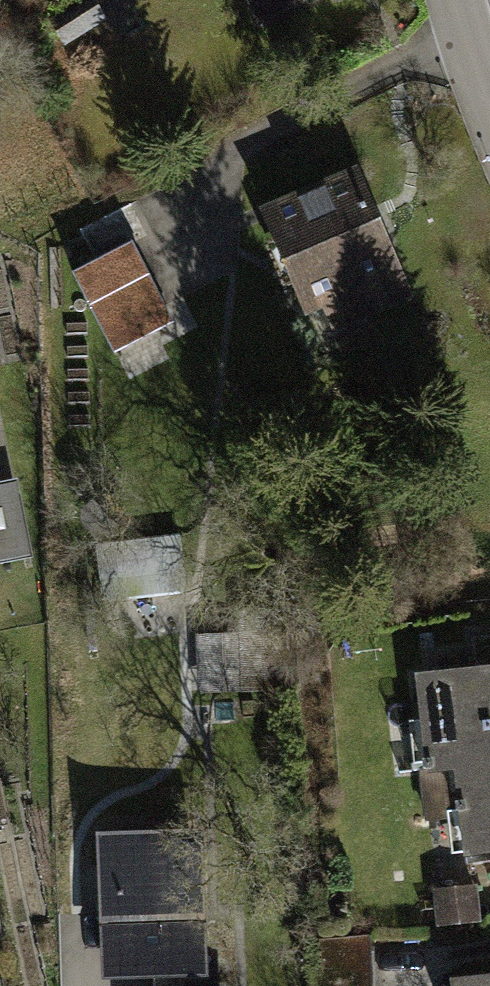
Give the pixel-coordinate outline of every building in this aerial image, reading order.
[(357,172),(272,207),(324,334),(409,300),(357,172)] [(130,248),(77,272),(111,347),(165,322),(130,248)] [(0,485),(0,570),(36,564),(21,481),(0,485)] [(420,666),(428,757),(453,755),(489,753),(489,661),(420,666)] [(453,755),(461,852),(489,849),(489,753),(453,755)] [(101,832),(103,979),(208,977),(206,831),(101,832)] [(482,977),(468,979),(469,985),(489,985),(489,977),(482,977)]
